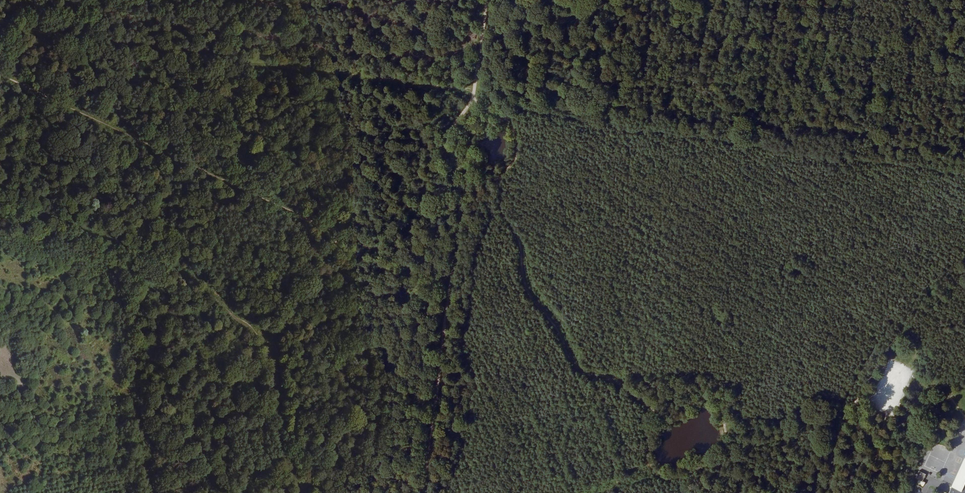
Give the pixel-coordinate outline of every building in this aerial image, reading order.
[(949,492),(964,492),(964,459),(949,492)] [(920,480),(923,481),(926,474),(919,471),(919,473),(918,475),(917,475),(917,477),(916,478),(920,480)]
